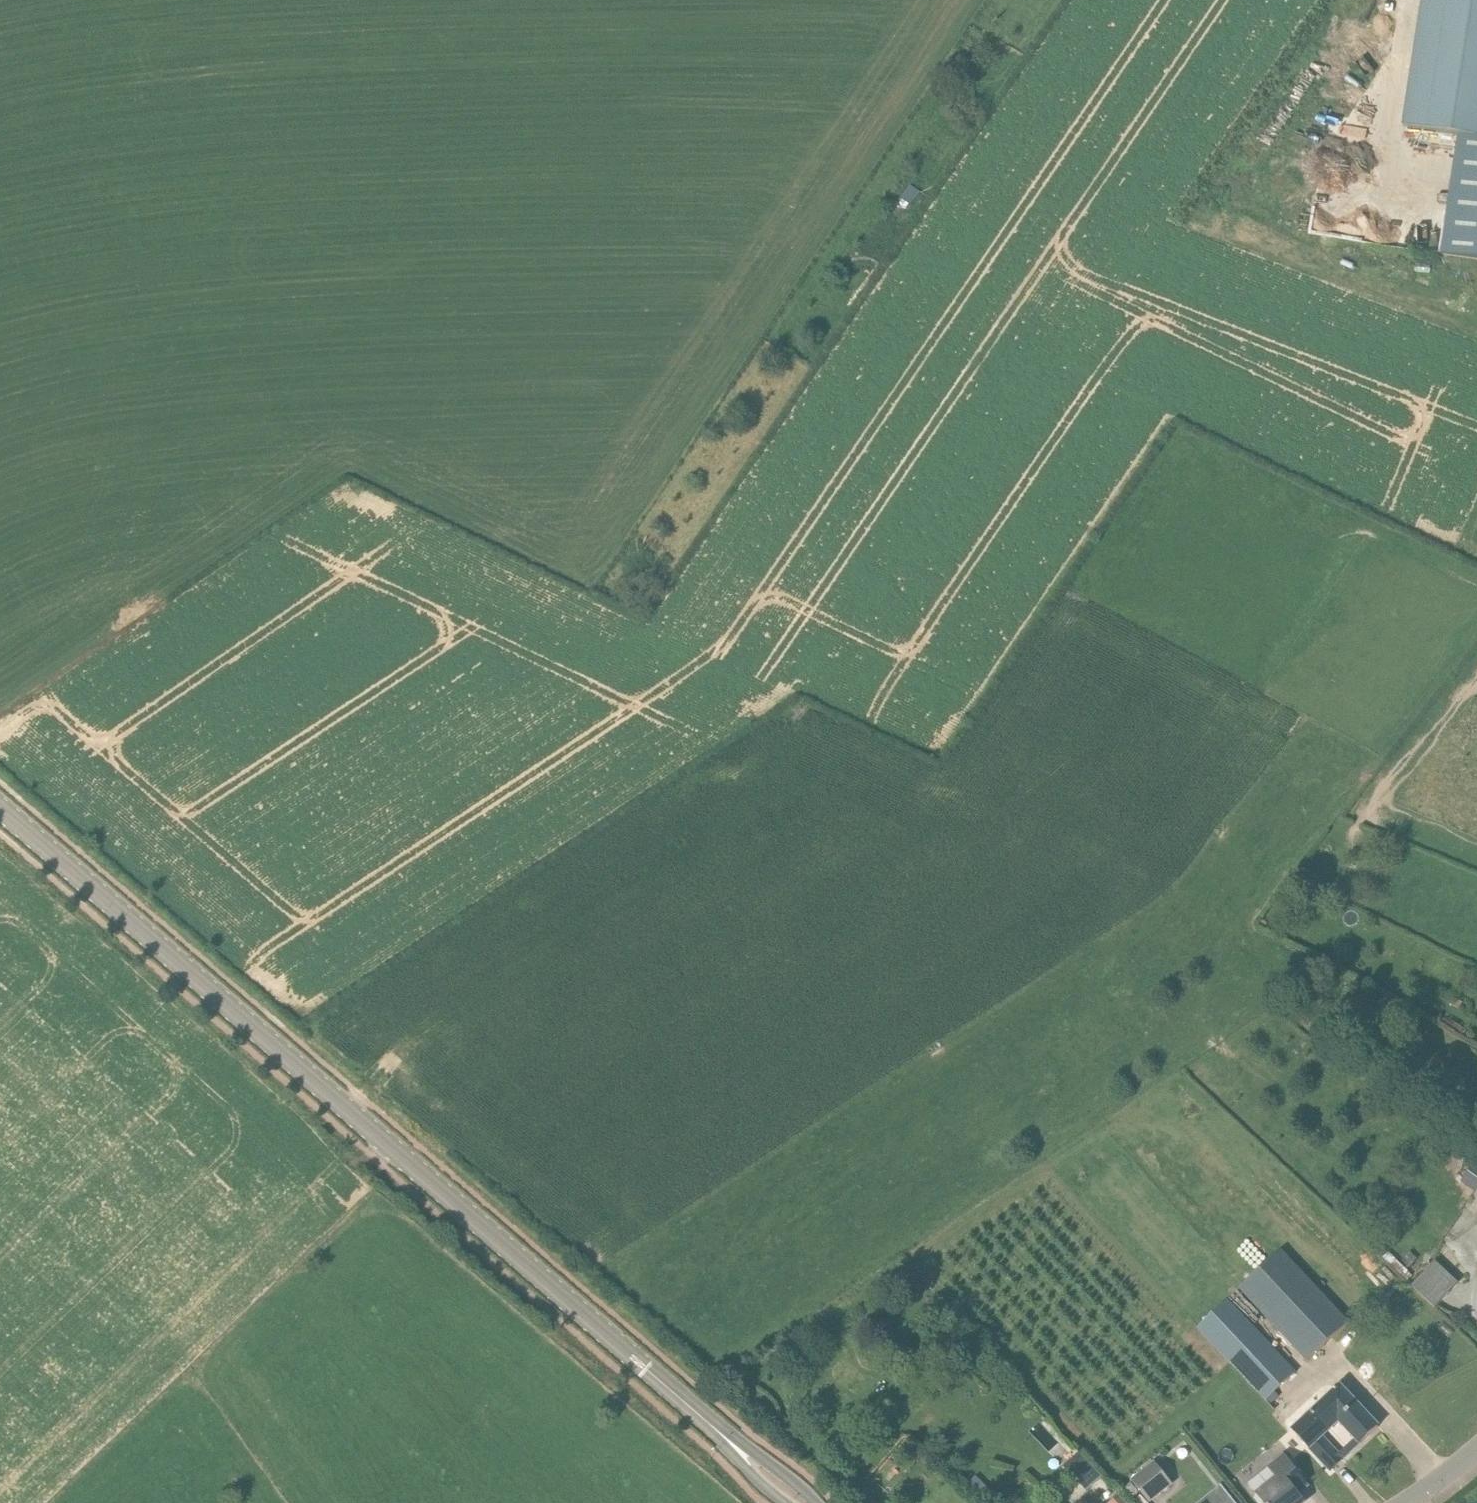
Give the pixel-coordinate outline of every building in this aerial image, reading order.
[(1476,137),(1476,0),(1423,0),(1404,126),(1459,135),(1476,137)] [(1459,135),(1441,253),(1476,259),(1476,137),(1459,135)] [(1476,1162),(1462,1179),(1466,1182),(1476,1190),(1476,1163),(1476,1162)] [(1239,1288),(1307,1361),(1349,1322),(1281,1249),(1239,1288)] [(1381,1257),(1406,1279),(1412,1274),(1387,1251),(1381,1257)] [(1435,1308),(1458,1283),(1435,1261),(1412,1286),(1435,1308)] [(1266,1400),(1296,1372),(1228,1299),(1198,1327),(1266,1400)] [(1317,1408),(1311,1413),(1323,1426),(1335,1415),(1352,1433),(1356,1438),(1361,1443),(1378,1427),(1340,1386),(1317,1408)] [(1344,1449),(1340,1444),(1334,1450),(1317,1432),(1323,1426),(1311,1413),(1292,1430),(1309,1448),(1310,1447),(1331,1470),(1333,1469),(1341,1461),(1343,1459),(1342,1459),(1348,1453),(1344,1449)] [(1080,1452),(1068,1462),(1072,1466),(1067,1469),(1072,1476),(1089,1462),(1080,1452)] [(1306,1502),(1299,1493),(1309,1485),(1285,1455),(1268,1468),(1277,1478),(1256,1494),(1263,1502),(1305,1502),(1306,1502)] [(1131,1480),(1150,1502),(1173,1484),(1154,1462),(1131,1480)] [(1119,1498),(1121,1496),(1112,1486),(1100,1497),(1106,1502),(1125,1502),(1119,1498)]
